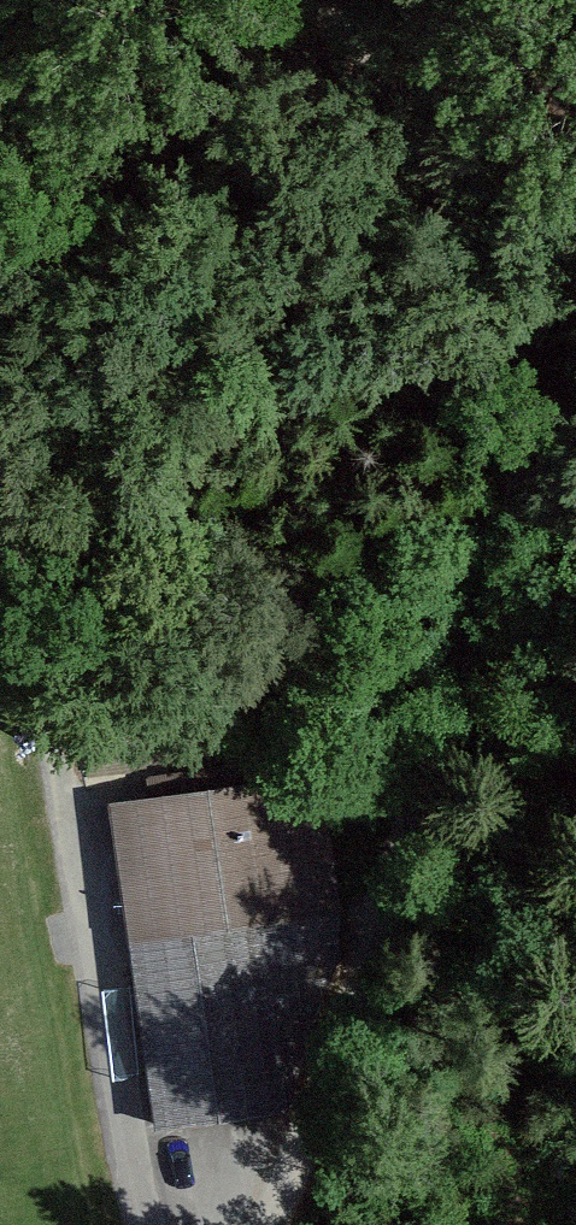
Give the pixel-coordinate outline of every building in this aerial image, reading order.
[(291,772),(112,797),(157,1133),(291,1115),(309,907),(291,772)]
